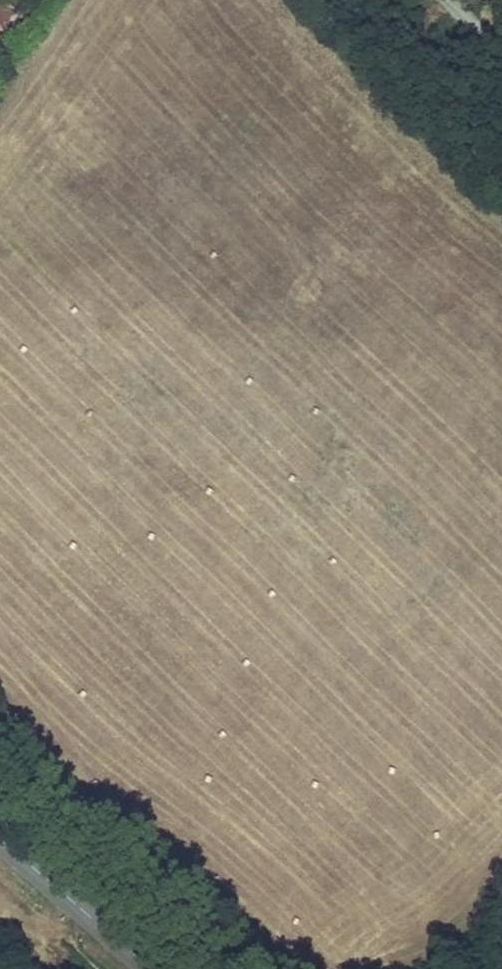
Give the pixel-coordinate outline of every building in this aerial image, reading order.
[(8,2),(6,0),(0,0),(0,12),(8,2)]
